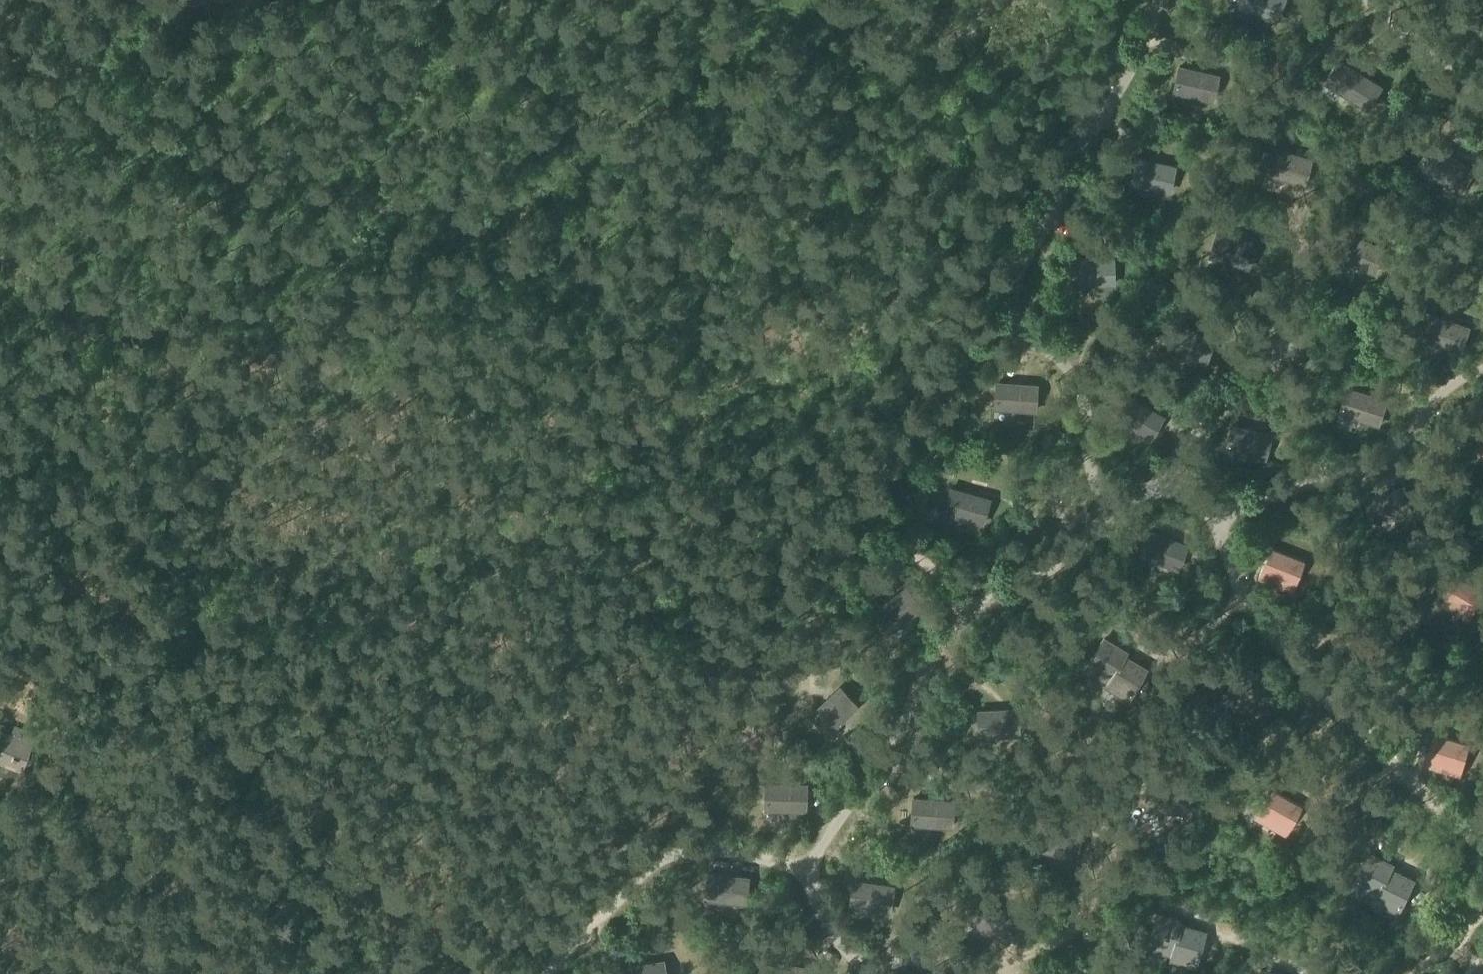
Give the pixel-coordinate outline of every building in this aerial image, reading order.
[(1276,22),(1285,0),(1232,0),(1231,2),(1276,22)] [(1328,83),(1370,109),(1383,87),(1341,61),(1328,83)] [(1175,92),(1214,101),(1219,76),(1180,67),(1175,92)] [(1266,174),(1305,185),(1312,160),(1273,149),(1266,174)] [(1131,183),(1170,192),(1176,167),(1137,158),(1131,183)] [(1211,257),(1249,269),(1257,245),(1219,233),(1211,257)] [(1340,258),(1377,273),(1387,249),(1350,234),(1340,258)] [(1074,259),(1075,285),(1115,284),(1114,259),(1074,259)] [(1421,336),(1462,351),(1471,327),(1429,313),(1421,336)] [(1168,350),(1207,363),(1214,338),(1176,326),(1168,350)] [(996,408),(1036,411),(1038,386),(998,383),(996,408)] [(1342,413),(1380,425),(1388,401),(1350,388),(1342,413)] [(1116,419),(1151,440),(1164,417),(1129,397),(1116,419)] [(1226,451),(1265,460),(1272,436),(1233,426),(1226,451)] [(1367,499),(1375,524),(1413,512),(1405,487),(1367,499)] [(945,513),(983,524),(990,500),(952,488),(945,513)] [(1141,556),(1178,570),(1187,546),(1150,532),(1141,556)] [(1258,580),(1294,593),(1306,561),(1271,547),(1258,580)] [(1470,621),(1482,599),(1482,589),(1455,574),(1438,603),(1470,621)] [(1104,639),(1086,668),(1091,671),(1099,676),(1102,672),(1111,677),(1124,656),(1126,652),(1104,639)] [(1111,677),(1108,682),(1117,687),(1115,691),(1124,696),(1128,699),(1146,669),(1124,656),(1111,677)] [(811,715),(829,733),(858,706),(841,687),(811,715)] [(979,711),(980,737),(1020,735),(1019,710),(979,711)] [(28,769),(36,739),(0,728),(0,761),(28,769)] [(1426,767),(1462,777),(1472,744),(1436,733),(1426,767)] [(766,809),(806,810),(807,785),(767,783),(766,809)] [(1254,819),(1287,837),(1303,807),(1271,789),(1254,819)] [(912,824),(952,827),(954,802),(914,799),(912,824)] [(1369,854),(1354,885),(1358,888),(1368,892),(1370,888),(1379,892),(1390,870),(1392,865),(1369,854)] [(1379,897),(1387,901),(1385,905),(1399,912),(1415,881),(1392,870),(1379,897)] [(706,899),(746,903),(749,878),(709,873),(706,899)] [(850,906),(890,912),(894,887),(854,881),(850,906)] [(1157,915),(1147,948),(1152,950),(1162,952),(1163,948),(1173,950),(1180,926),(1181,922),(1157,915)] [(1173,950),(1172,955),(1182,958),(1181,963),(1191,966),(1195,967),(1205,933),(1180,926),(1173,950)] [(626,973),(666,973),(664,961),(625,967),(626,973)]
